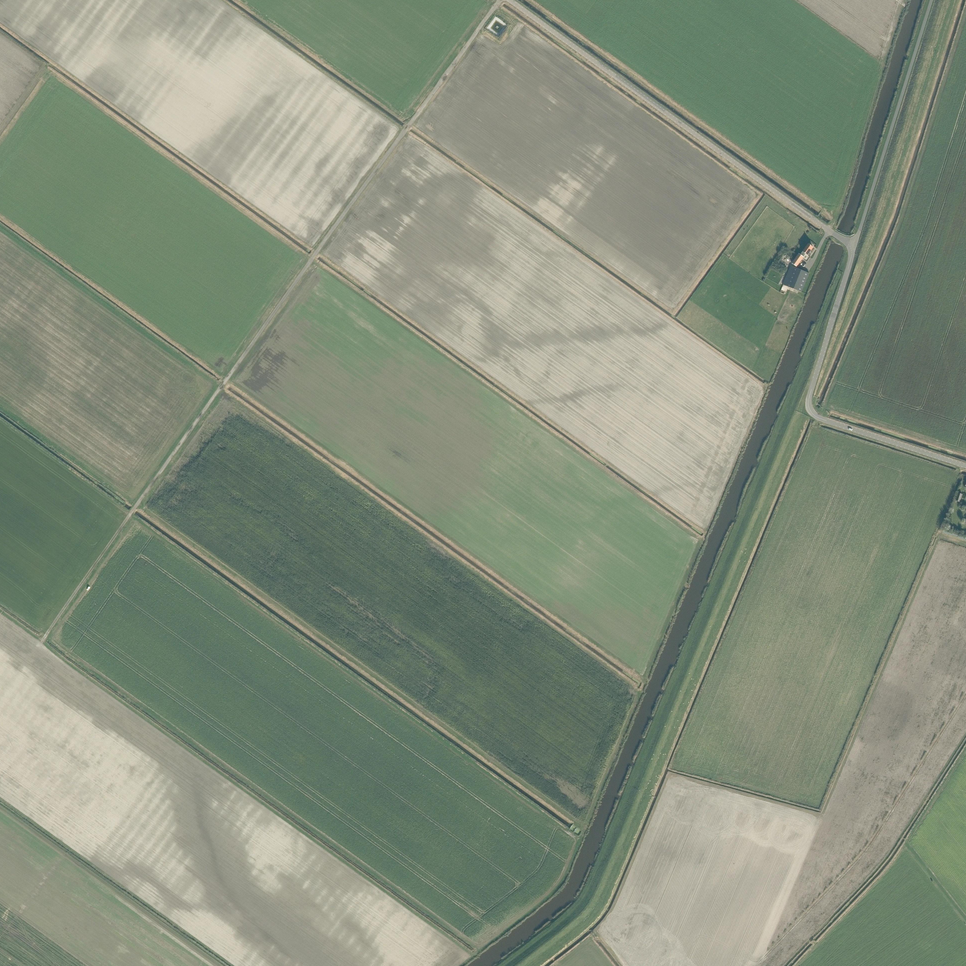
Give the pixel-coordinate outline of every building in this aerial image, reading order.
[(799,253),(792,263),(797,267),(804,257),(806,254),(808,255),(814,248),(809,244),(801,255),(799,253)] [(791,266),(785,281),(783,285),(802,293),(809,273),(791,266)]
